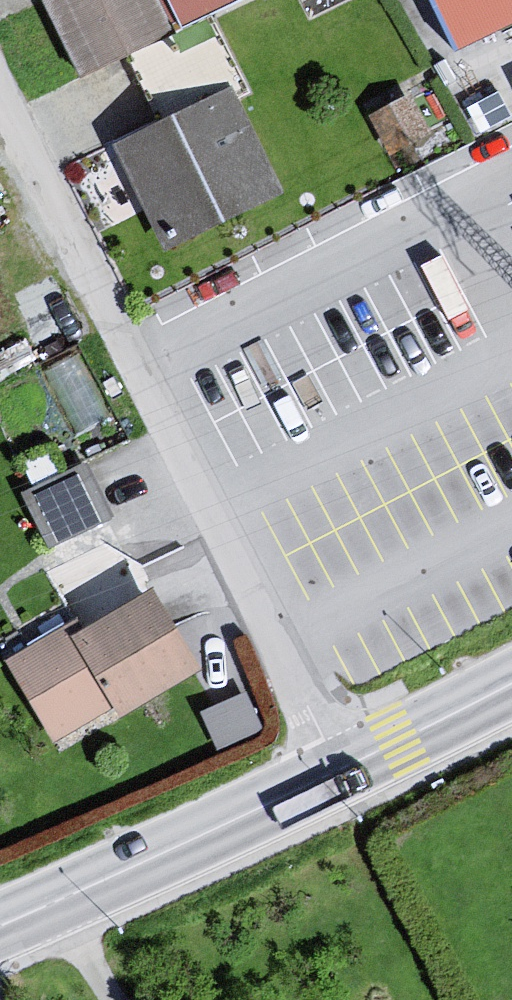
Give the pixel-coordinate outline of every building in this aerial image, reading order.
[(71,84),(168,40),(164,32),(150,0),(30,0),(71,84)] [(164,32),(233,0),(150,0),(164,32)] [(446,54),(511,23),(511,0),(420,0),(446,54)] [(221,95),(104,152),(160,248),(275,198),(221,95)] [(39,480),(58,530),(105,512),(85,462),(39,480)] [(0,670),(0,673),(49,754),(104,719),(111,733),(190,675),(138,595),(59,644),(0,670)]
